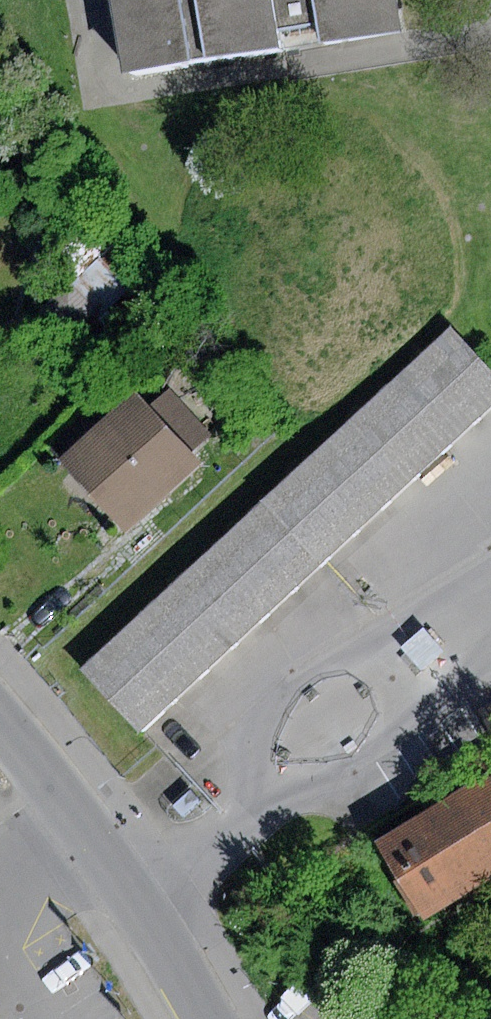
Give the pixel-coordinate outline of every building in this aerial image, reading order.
[(120,73),(279,48),(276,26),(319,19),(323,42),(400,30),(395,0),(108,0),(120,73)] [(100,257),(73,283),(104,314),(131,288),(100,257)] [(96,311),(69,283),(41,310),(69,338),(96,311)] [(87,671),(148,736),(490,414),(490,365),(454,326),(87,671)] [(134,390),(61,460),(129,531),(202,461),(134,390)] [(375,841),(421,918),(490,876),(490,784),(488,779),(486,775),(375,841)]
